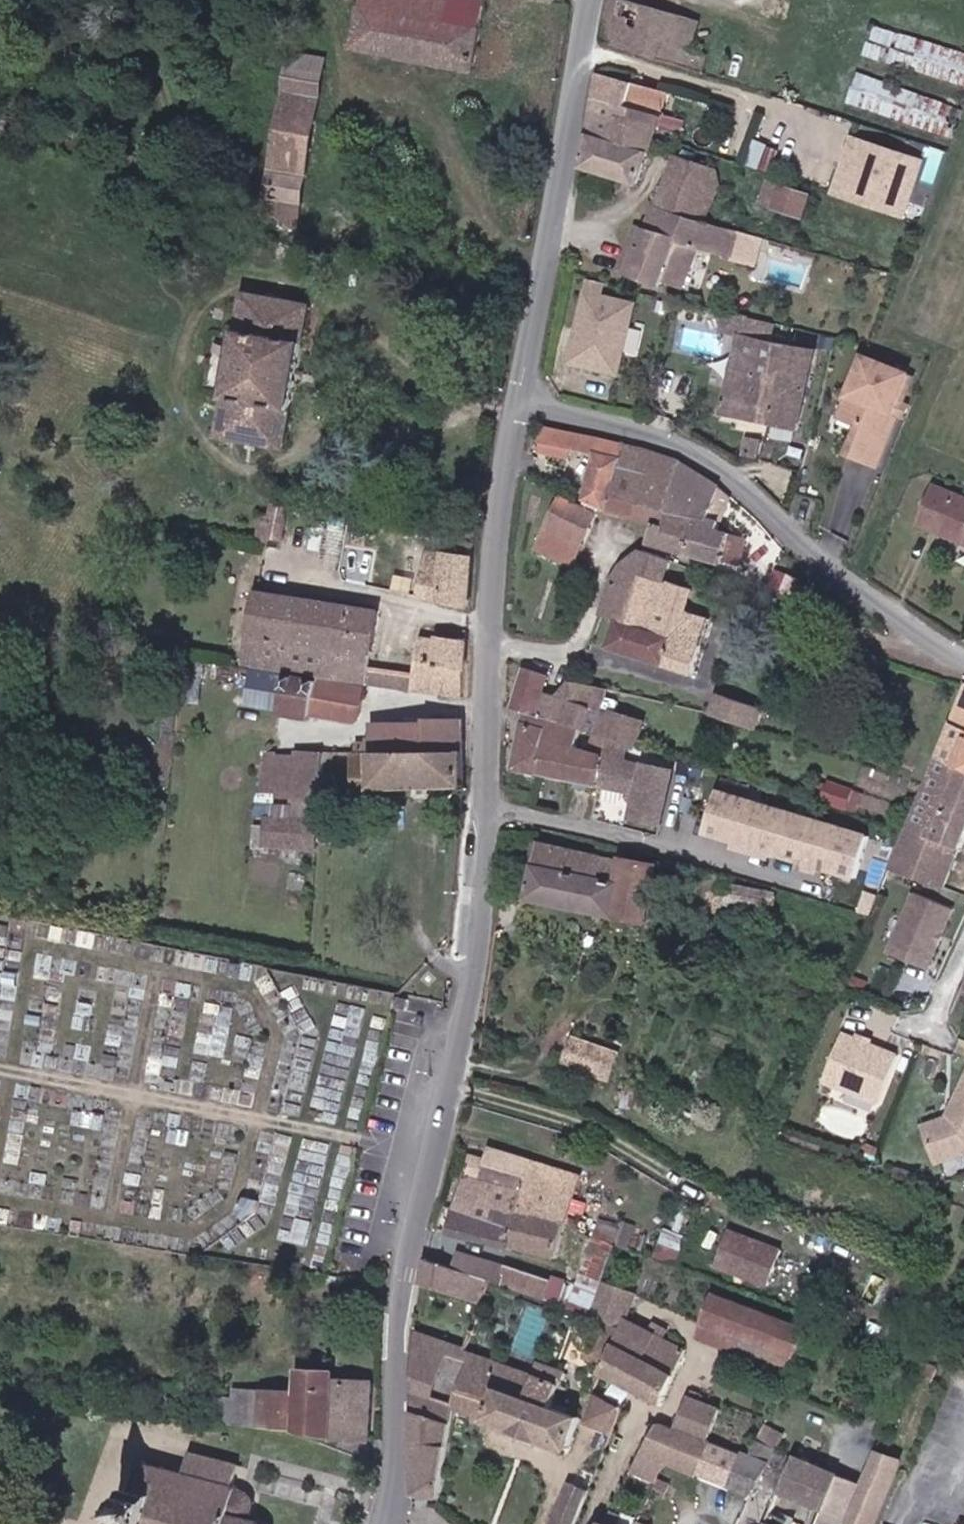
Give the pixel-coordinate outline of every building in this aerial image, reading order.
[(352,49),(472,71),(485,0),(362,0),(352,49)] [(705,71),(710,55),(694,50),(702,20),(626,0),(609,0),(601,41),(635,51),(656,59),(658,58),(677,62),(705,71)] [(963,85),(963,54),(874,26),(865,54),(963,85)] [(283,91),(320,98),(324,72),(287,65),(283,91)] [(636,84),(596,72),(587,133),(628,144),(638,113),(661,119),(663,115),(630,105),(636,84)] [(947,137),(954,138),(963,110),(857,75),(847,102),(947,137)] [(663,115),(670,94),(636,84),(630,105),(663,115)] [(307,175),(320,98),(283,91),(271,169),(307,175)] [(639,187),(661,119),(638,113),(628,144),(616,179),(639,187)] [(628,144),(587,133),(583,170),(616,179),(628,144)] [(890,196),(904,156),(852,138),(848,150),(855,152),(840,197),(901,218),(907,202),(890,196)] [(779,150),(753,143),(748,158),(775,166),(779,150)] [(833,195),(840,197),(855,152),(848,150),(833,195)] [(720,171),(705,166),(676,155),(672,167),(722,185),(720,171)] [(890,196),(907,202),(921,161),(904,156),(890,196)] [(712,207),(722,185),(672,167),(655,205),(706,222),(712,207)] [(301,208),(307,175),(271,169),(266,201),(301,208)] [(773,209),(781,184),(763,178),(754,203),(773,209)] [(792,215),(801,190),(781,184),(773,209),(792,215)] [(813,194),(801,190),(792,215),(805,219),(813,194)] [(299,229),(301,208),(266,201),(265,209),(276,213),(299,229)] [(754,266),(762,237),(706,222),(655,205),(645,227),(625,273),(659,287),(678,244),(754,266)] [(616,269),(625,273),(645,227),(637,224),(616,269)] [(605,294),(607,282),(591,278),(573,354),(601,361),(601,359),(619,364),(635,303),(605,294)] [(309,306),(245,295),(220,435),(285,447),(309,306)] [(790,347),(795,328),(727,311),(722,332),(739,336),(790,347)] [(772,424),(790,347),(739,336),(722,414),(772,424)] [(818,353),(790,347),(772,424),(800,430),(818,353)] [(601,368),(601,361),(573,354),(571,361),(601,368)] [(849,453),(879,465),(899,415),(894,413),(899,400),(904,402),(915,375),(866,356),(850,396),(858,408),(853,421),(861,424),(854,441),(849,453)] [(617,372),(619,367),(601,361),(601,368),(617,372)] [(603,506),(609,508),(624,457),(621,455),(625,444),(544,427),(542,441),(596,453),(586,498),(603,506)] [(761,442),(747,438),(744,454),(758,458),(761,442)] [(609,508),(637,517),(650,473),(638,469),(645,448),(625,444),(621,455),(624,457),(609,508)] [(652,522),(656,523),(667,526),(672,512),(666,510),(680,460),(645,448),(638,469),(650,473),(637,517),(652,522)] [(672,512),(697,517),(707,519),(719,484),(680,460),(666,510),(672,512)] [(707,519),(720,522),(728,492),(719,484),(707,519)] [(919,524),(963,543),(963,498),(935,485),(919,524)] [(572,567),(599,514),(561,495),(535,549),(572,567)] [(271,518),(263,517),(259,534),(283,538),(288,508),(273,505),(271,518)] [(649,542),(687,553),(697,517),(672,512),(667,526),(656,523),(649,542)] [(697,517),(687,553),(722,563),(722,561),(740,565),(746,540),(729,536),(730,532),(719,529),(720,522),(707,519),(697,517)] [(439,603),(470,607),(476,544),(430,536),(418,597),(439,599),(439,603)] [(609,647),(694,674),(711,619),(686,610),(692,590),(666,581),(672,560),(643,549),(622,563),(611,582),(600,615),(617,620),(609,647)] [(255,666),(253,669),(248,702),(282,708),(287,676),(288,672),(463,700),(467,641),(437,636),(436,640),(421,638),(416,676),(369,668),(377,611),(326,603),(320,644),(296,640),(303,598),(258,590),(246,664),(255,666)] [(326,603),(303,598),(296,640),(320,644),(326,603)] [(551,675),(525,667),(513,706),(527,711),(581,729),(598,735),(604,709),(608,688),(572,681),(561,695),(547,692),(551,675)] [(281,709),(357,723),(363,688),(287,676),(282,708),(281,709)] [(935,758),(963,769),(963,686),(935,758)] [(757,729),(764,709),(718,692),(711,712),(757,729)] [(628,744),(637,747),(645,722),(604,709),(598,735),(608,738),(628,744)] [(527,711),(516,769),(543,773),(550,740),(577,745),(581,729),(527,711)] [(373,753),(463,751),(463,722),(423,723),(424,729),(373,730),(373,753)] [(605,754),(598,785),(627,791),(625,796),(629,802),(634,803),(631,816),(661,822),(673,768),(643,761),(642,766),(623,762),(628,744),(608,738),(605,754)] [(550,740),(543,773),(574,779),(598,785),(605,754),(577,746),(577,745),(550,740)] [(280,753),(266,751),(259,796),(274,798),(280,753)] [(320,804),(324,752),(298,751),(294,802),(320,804)] [(354,791),(465,786),(463,751),(373,753),(352,753),(354,791)] [(963,842),(963,769),(935,758),(924,785),(891,868),(945,888),(963,842)] [(674,770),(668,800),(680,803),(687,772),(674,770)] [(823,801),(847,810),(854,792),(830,782),(823,801)] [(767,805),(718,790),(705,831),(738,841),(736,847),(752,852),(754,846),(767,805)] [(803,862),(816,820),(767,805),(754,846),(752,852),(769,857),(770,851),(803,862)] [(265,847),(315,851),(316,841),(317,821),(317,819),(267,816),(265,847)] [(855,878),(868,837),(816,820),(803,862),(801,867),(817,872),(819,867),(855,878)] [(334,822),(317,821),(316,841),(332,842),(334,822)] [(622,857),(622,860),(539,843),(527,899),(649,923),(659,864),(622,857)] [(769,892),(723,884),(722,894),(767,902),(767,900),(769,892)] [(776,894),(769,892),(767,900),(775,902),(776,894)] [(914,893),(888,954),(927,971),(953,909),(914,893)] [(592,1039),(581,1072),(607,1079),(616,1048),(592,1039)] [(852,1050),(854,1045),(839,1039),(818,1087),(874,1110),(894,1062),(878,1056),(877,1060),(852,1050)] [(856,1042),(854,1045),(852,1050),(877,1060),(878,1056),(866,1051),(867,1047),(856,1042)] [(941,1130),(922,1137),(936,1175),(963,1164),(963,1087),(950,1117),(955,1119),(950,1129),(942,1132),(941,1130)] [(945,1128),(941,1130),(942,1132),(950,1129),(955,1119),(950,1117),(945,1128)] [(513,1247),(521,1212),(567,1226),(581,1176),(491,1147),(483,1179),(466,1174),(450,1231),(513,1247)] [(521,1212),(513,1247),(557,1257),(567,1226),(521,1212)] [(729,1228),(714,1265),(768,1287),(783,1249),(729,1228)] [(592,1313),(618,1244),(596,1237),(570,1306),(592,1313)] [(458,1250),(453,1266),(474,1273),(473,1275),(488,1279),(501,1283),(507,1265),(458,1250)] [(453,1266),(426,1257),(421,1284),(467,1298),(473,1275),(474,1273),(453,1266)] [(551,1279),(507,1265),(501,1283),(546,1297),(551,1279)] [(473,1275),(467,1298),(481,1302),(488,1279),(473,1275)] [(703,1321),(793,1356),(796,1357),(807,1326),(714,1291),(702,1321),(703,1321)] [(623,1326),(603,1318),(583,1356),(604,1366),(623,1326)] [(623,1326),(604,1366),(602,1372),(661,1403),(686,1349),(628,1318),(623,1326)] [(786,1372),(793,1356),(703,1321),(697,1337),(786,1372)] [(467,1345),(414,1327),(414,1420),(416,1493),(441,1498),(455,1407),(457,1404),(434,1396),(450,1353),(472,1360),(474,1352),(466,1349),(467,1345)] [(560,1382),(474,1352),(472,1360),(457,1404),(455,1407),(491,1421),(568,1450),(581,1416),(551,1406),(560,1382)] [(936,1366),(919,1359),(912,1372),(931,1380),(936,1366)] [(210,1423),(293,1429),(328,1438),(369,1440),(373,1383),(334,1380),(334,1372),(298,1370),(296,1392),(235,1389),(234,1397),(226,1397),(226,1400),(212,1399),(210,1423)] [(585,1423),(612,1433),(622,1407),(594,1394),(585,1423)] [(677,1427),(709,1438),(720,1407),(689,1395),(677,1427)] [(845,1395),(840,1406),(856,1412),(861,1402),(845,1395)] [(696,1474),(709,1438),(677,1427),(660,1421),(632,1473),(656,1485),(659,1478),(667,1463),(696,1474)] [(727,1486),(743,1450),(709,1438),(696,1474),(727,1486)] [(778,1448),(758,1438),(751,1453),(770,1461),(778,1448)] [(770,1461),(751,1453),(743,1450),(727,1486),(750,1496),(770,1461)] [(901,1461),(876,1450),(861,1482),(847,1519),(858,1523),(875,1523),(901,1461)] [(143,1462),(135,1491),(126,1489),(117,1523),(263,1523),(260,1522),(250,1517),(253,1511),(254,1505),(253,1497),(248,1491),(244,1489),(249,1467),(192,1451),(185,1473),(143,1462)] [(840,1475),(796,1455),(780,1490),(825,1510),(840,1475)] [(840,1475),(825,1510),(818,1523),(845,1523),(847,1519),(861,1482),(840,1475)] [(656,1485),(653,1491),(664,1497),(671,1485),(659,1478),(656,1485)] [(551,1523),(575,1523),(588,1491),(569,1483),(551,1523)] [(604,1523),(606,1523),(619,1523),(622,1516),(610,1512),(604,1523)] [(790,1521),(771,1513),(766,1523),(789,1523),(790,1521)]
